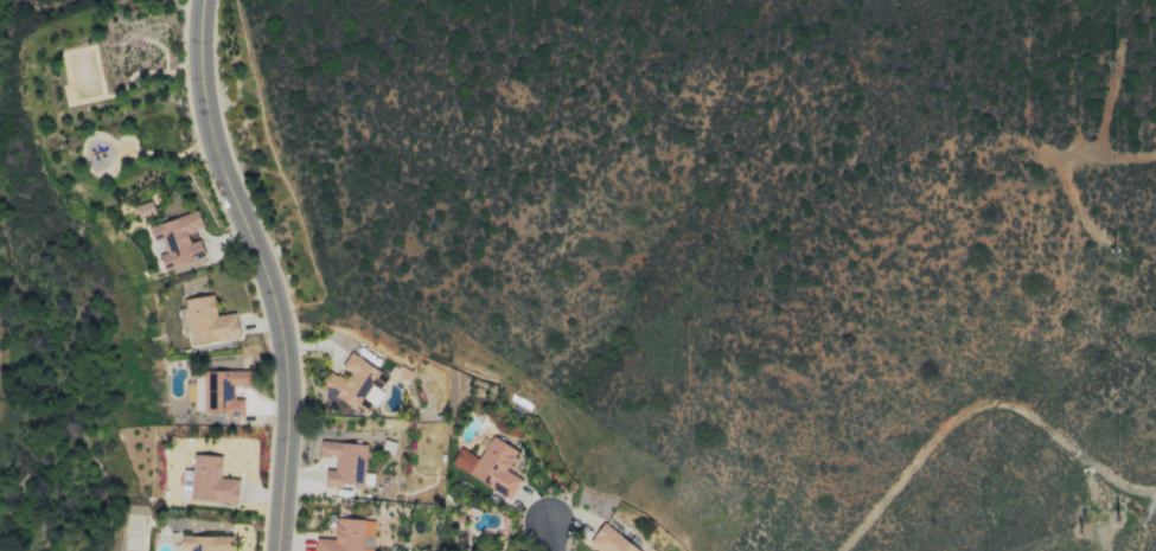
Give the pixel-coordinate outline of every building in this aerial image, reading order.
[(154,214),(150,201),(134,205),(138,219),(154,214)] [(147,225),(152,241),(161,238),(165,253),(158,254),(162,269),(204,257),(199,239),(188,242),(186,233),(202,229),(197,211),(147,225)] [(189,343),(238,337),(235,312),(215,315),(212,295),(183,298),(189,343)] [(318,387),(364,415),(379,391),(378,391),(387,376),(349,352),(340,367),(348,371),(343,379),(328,370),(318,387)] [(449,464),(509,499),(520,479),(505,470),(516,452),(487,435),(474,456),(458,447),(449,464)] [(365,443),(319,441),(318,457),(334,457),(334,470),(324,469),(323,487),(340,488),(340,483),(371,484),(371,474),(364,473),(365,443)] [(220,456),(192,454),(191,470),(185,470),(184,499),(236,502),(237,478),(219,477),(220,456)] [(373,519),(333,518),(333,538),(313,538),(313,550),(373,550),(373,519)] [(601,523),(588,542),(601,550),(641,550),(601,523)] [(179,535),(179,550),(231,550),(231,536),(179,535)]
